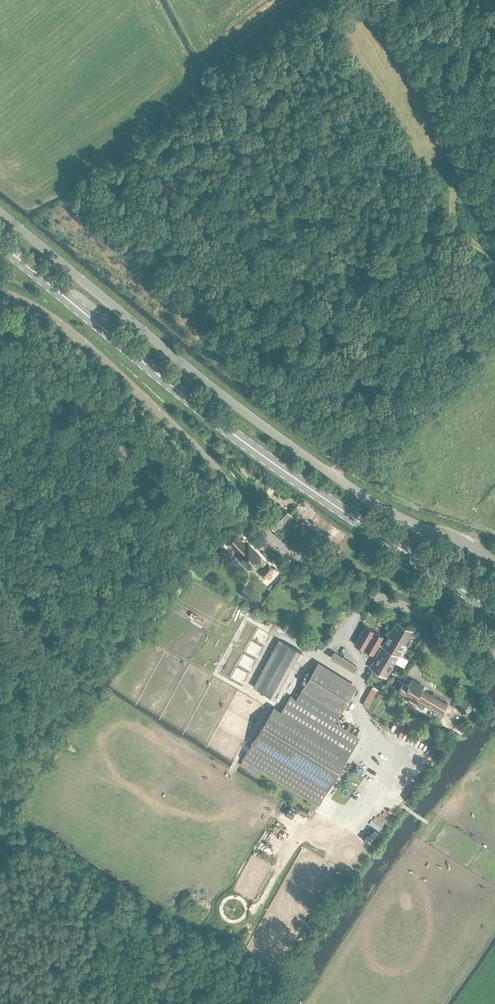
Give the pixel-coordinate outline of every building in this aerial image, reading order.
[(348,10),(331,18),(333,23),(350,15),(348,10)] [(352,15),(335,27),(339,32),(356,21),(352,15)] [(260,557),(254,550),(249,545),(247,547),(237,536),(230,542),(240,553),(238,555),(249,567),(260,557)] [(264,570),(263,569),(260,573),(266,579),(274,568),(269,564),(264,570)] [(248,587),(244,594),(258,604),(263,596),(248,587)] [(413,631),(396,622),(370,667),(387,677),(399,655),(402,656),(407,647),(406,643),(413,631)] [(384,636),(366,625),(355,644),(373,655),(384,636)] [(358,666),(334,651),(330,657),(354,672),(358,666)] [(356,688),(317,664),(301,691),(340,715),(356,688)] [(408,686),(398,680),(393,688),(397,690),(398,689),(409,696),(407,700),(423,709),(426,705),(441,714),(447,705),(422,690),(423,688),(411,681),(408,686)] [(469,712),(476,701),(468,696),(461,706),(469,712)] [(319,805),(318,805),(359,739),(290,697),(281,711),(274,707),(243,759),(240,764),(247,768),(250,763),(308,799),(305,803),(316,809),(319,805)]
